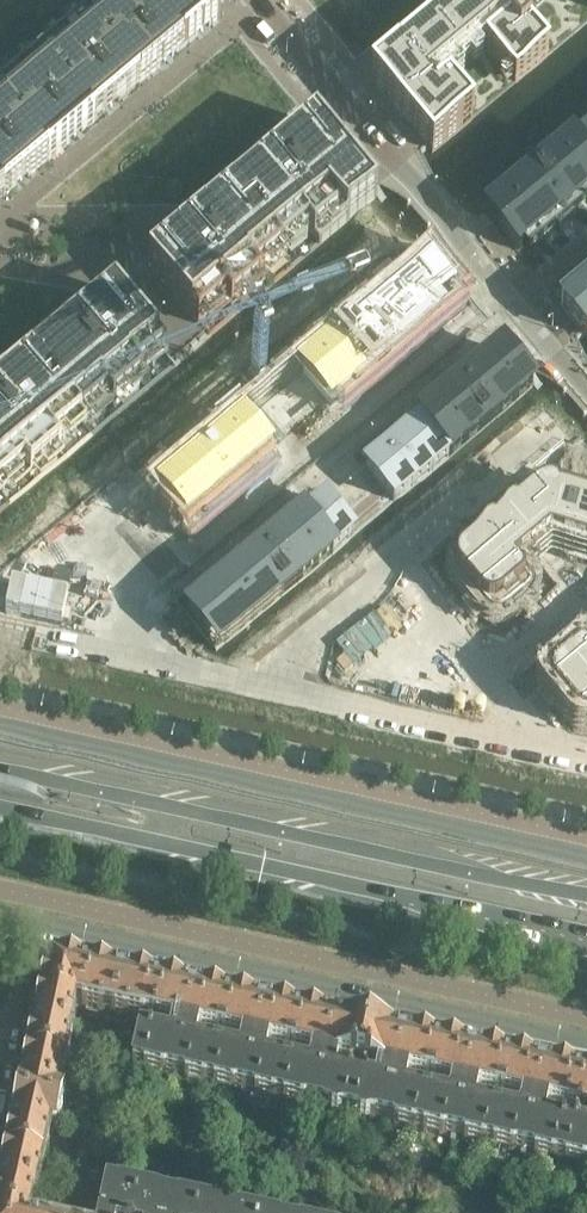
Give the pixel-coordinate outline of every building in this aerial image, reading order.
[(107,113),(119,103),(160,68),(172,58),(197,37),(210,27),(221,17),(221,10),(212,0),(115,0),(0,96),(0,202),(17,188),(29,178),(50,161),(70,143),(82,133),(95,123),(107,113)] [(371,78),(432,151),(460,128),(426,87),(531,0),(465,0),(371,78)] [(519,20),(486,48),(515,82),(548,55),(519,20)] [(319,246),(377,197),(374,193),(372,191),(357,173),(344,157),(316,124),(312,127),(298,139),(296,141),(290,146),(287,148),(205,217),(202,219),(180,238),(175,242),(115,292),(111,295),(86,316),(84,318),(0,388),(0,513),(319,246)] [(112,525),(212,645),(586,331),(586,128),(112,525)] [(450,566),(496,622),(533,590),(519,573),(557,542),(586,551),(586,504),(540,491),(450,566)] [(585,653),(577,643),(539,674),(586,730),(586,729),(586,651),(585,653)] [(83,1006),(91,968),(81,966),(81,965),(61,961),(61,962),(50,959),(46,975),(45,975),(41,996),(74,1004),(83,1006)] [(113,1013),(122,975),(111,973),(112,972),(91,967),(91,968),(83,1006),(113,1013)] [(145,1018),(153,981),(132,976),(132,977),(122,975),(113,1013),(144,1020),(145,1018)] [(175,1076),(193,991),(183,989),(183,988),(163,983),(163,984),(153,981),(145,1018),(172,1024),(169,1037),(142,1031),(134,1067),(175,1076)] [(213,1063),(217,1047),(196,1043),(198,1031),(219,1035),(223,1020),(228,1021),(233,999),(224,997),(225,997),(204,992),(204,993),(193,991),(175,1076),(214,1084),(219,1064),(213,1063)] [(70,1022),(74,1004),(41,996),(36,1015),(37,1015),(35,1026),(71,1034),(74,1022),(70,1022)] [(245,1091),(263,1006),(253,1004),(253,1003),(233,998),(233,999),(228,1021),(223,1020),(219,1035),(241,1040),(239,1052),(217,1047),(213,1063),(219,1064),(214,1084),(245,1091)] [(283,1078),(286,1063),(266,1058),(268,1046),(289,1051),(292,1036),(298,1037),(302,1014),(294,1013),(294,1012),(274,1008),(274,1009),(263,1006),(245,1091),(284,1100),(288,1079),(283,1078)] [(315,1107),(333,1022),(323,1019),(323,1018),(303,1014),(302,1014),(298,1037),(292,1036),(289,1051),(311,1056),(309,1068),(286,1063),(283,1078),(288,1079),(284,1100),(315,1107)] [(333,1022),(315,1107),(345,1113),(353,1115),(385,1122),(403,1037),(393,1035),(393,1034),(372,1029),(372,1030),(364,1028),(364,1027),(344,1023),(343,1024),(333,1022)] [(65,1064),(71,1034),(35,1026),(33,1036),(32,1035),(27,1056),(65,1064)] [(423,1109),(427,1093),(406,1088),(408,1077),(430,1081),(433,1067),(429,1066),(434,1043),(413,1038),(413,1039),(403,1037),(385,1122),(415,1128),(420,1108),(423,1109)] [(454,1137),(473,1052),(462,1050),(463,1049),(442,1044),(442,1045),(434,1043),(429,1066),(433,1067),(430,1081),(451,1086),(448,1098),(427,1093),(423,1109),(420,1108),(415,1128),(454,1137)] [(494,1125),(497,1109),(475,1104),(478,1092),(500,1097),(503,1082),(499,1081),(504,1058),(483,1053),(483,1054),(473,1052),(454,1137),(486,1144),(490,1124),(494,1125)] [(58,1094),(65,1064),(27,1056),(23,1075),(24,1076),(22,1085),(58,1094)] [(525,1152),(543,1067),(532,1065),(532,1064),(512,1060),(504,1058),(499,1081),(503,1082),(500,1097),(521,1102),(518,1114),(497,1109),(494,1125),(490,1124),(486,1144),(525,1152)] [(566,1162),(574,1125),(545,1119),(548,1107),(576,1113),(584,1076),(573,1074),(574,1073),(553,1069),(553,1070),(543,1067),(525,1152),(566,1162)] [(584,1075),(584,1076),(576,1113),(586,1115),(586,1076),(584,1075)] [(140,1096),(142,1087),(130,1084),(128,1094),(140,1096)] [(54,1131),(62,1095),(58,1094),(22,1085),(21,1085),(13,1122),(14,1123),(50,1130),(54,1131)] [(43,1160),(50,1130),(14,1123),(11,1132),(10,1132),(6,1152),(43,1160)] [(586,1128),(574,1125),(566,1162),(586,1166),(586,1124),(586,1128)] [(37,1189),(43,1160),(6,1152),(2,1172),(3,1172),(1,1181),(37,1189)] [(37,1189),(1,1181),(0,1184),(0,1212),(28,1212),(31,1201),(34,1202),(37,1189)] [(138,1190),(108,1184),(101,1212),(133,1212),(138,1190)] [(168,1197),(138,1190),(133,1212),(165,1212),(168,1197)] [(199,1204),(168,1197),(165,1212),(197,1212),(199,1204)] [(229,1211),(199,1204),(197,1212),(228,1212),(229,1211)]
